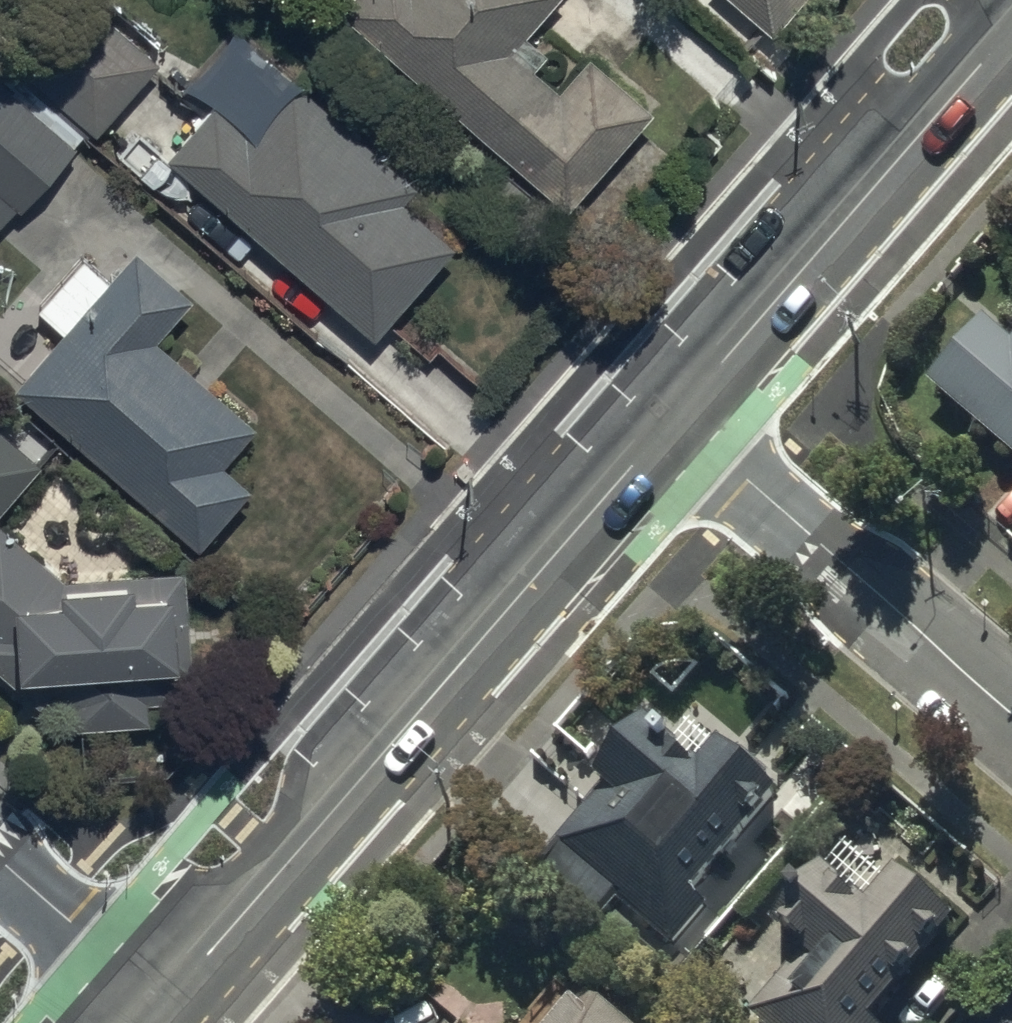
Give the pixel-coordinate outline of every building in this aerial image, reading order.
[(91,119),(152,50),(95,0),(59,0),(14,51),(91,119)] [(582,39),(554,71),(508,31),(535,0),(345,0),(562,187),(644,92),(582,39)] [(777,45),(815,0),(724,0),(777,45)] [(163,138),(367,317),(446,229),(394,183),(410,165),(287,57),(240,110),(211,84),(163,138)] [(71,133),(0,71),(0,181),(17,195),(71,133)] [(130,235),(11,372),(195,531),(247,470),(217,444),(249,407),(149,321),(183,282),(130,235)] [(925,375),(1011,451),(1011,330),(1010,332),(983,309),(925,375)] [(36,450),(0,419),(0,491),(36,450)] [(36,691),(49,675),(67,690),(57,702),(70,712),(143,707),(142,685),(167,683),(165,656),(185,654),(178,557),(123,561),(122,551),(50,556),(0,513),(0,660),(36,691)] [(606,781),(540,862),(594,906),(611,886),(672,937),(702,901),(686,888),(771,784),(716,738),(697,761),(639,713),(592,769),(606,781)] [(890,862),(864,893),(818,855),(771,912),(804,940),(748,1008),(766,1022),(880,1022),(882,1021),(871,1012),(952,913),(890,862)] [(590,988),(580,999),(555,977),(520,1017),(526,1022),(630,1022),(590,988)]
